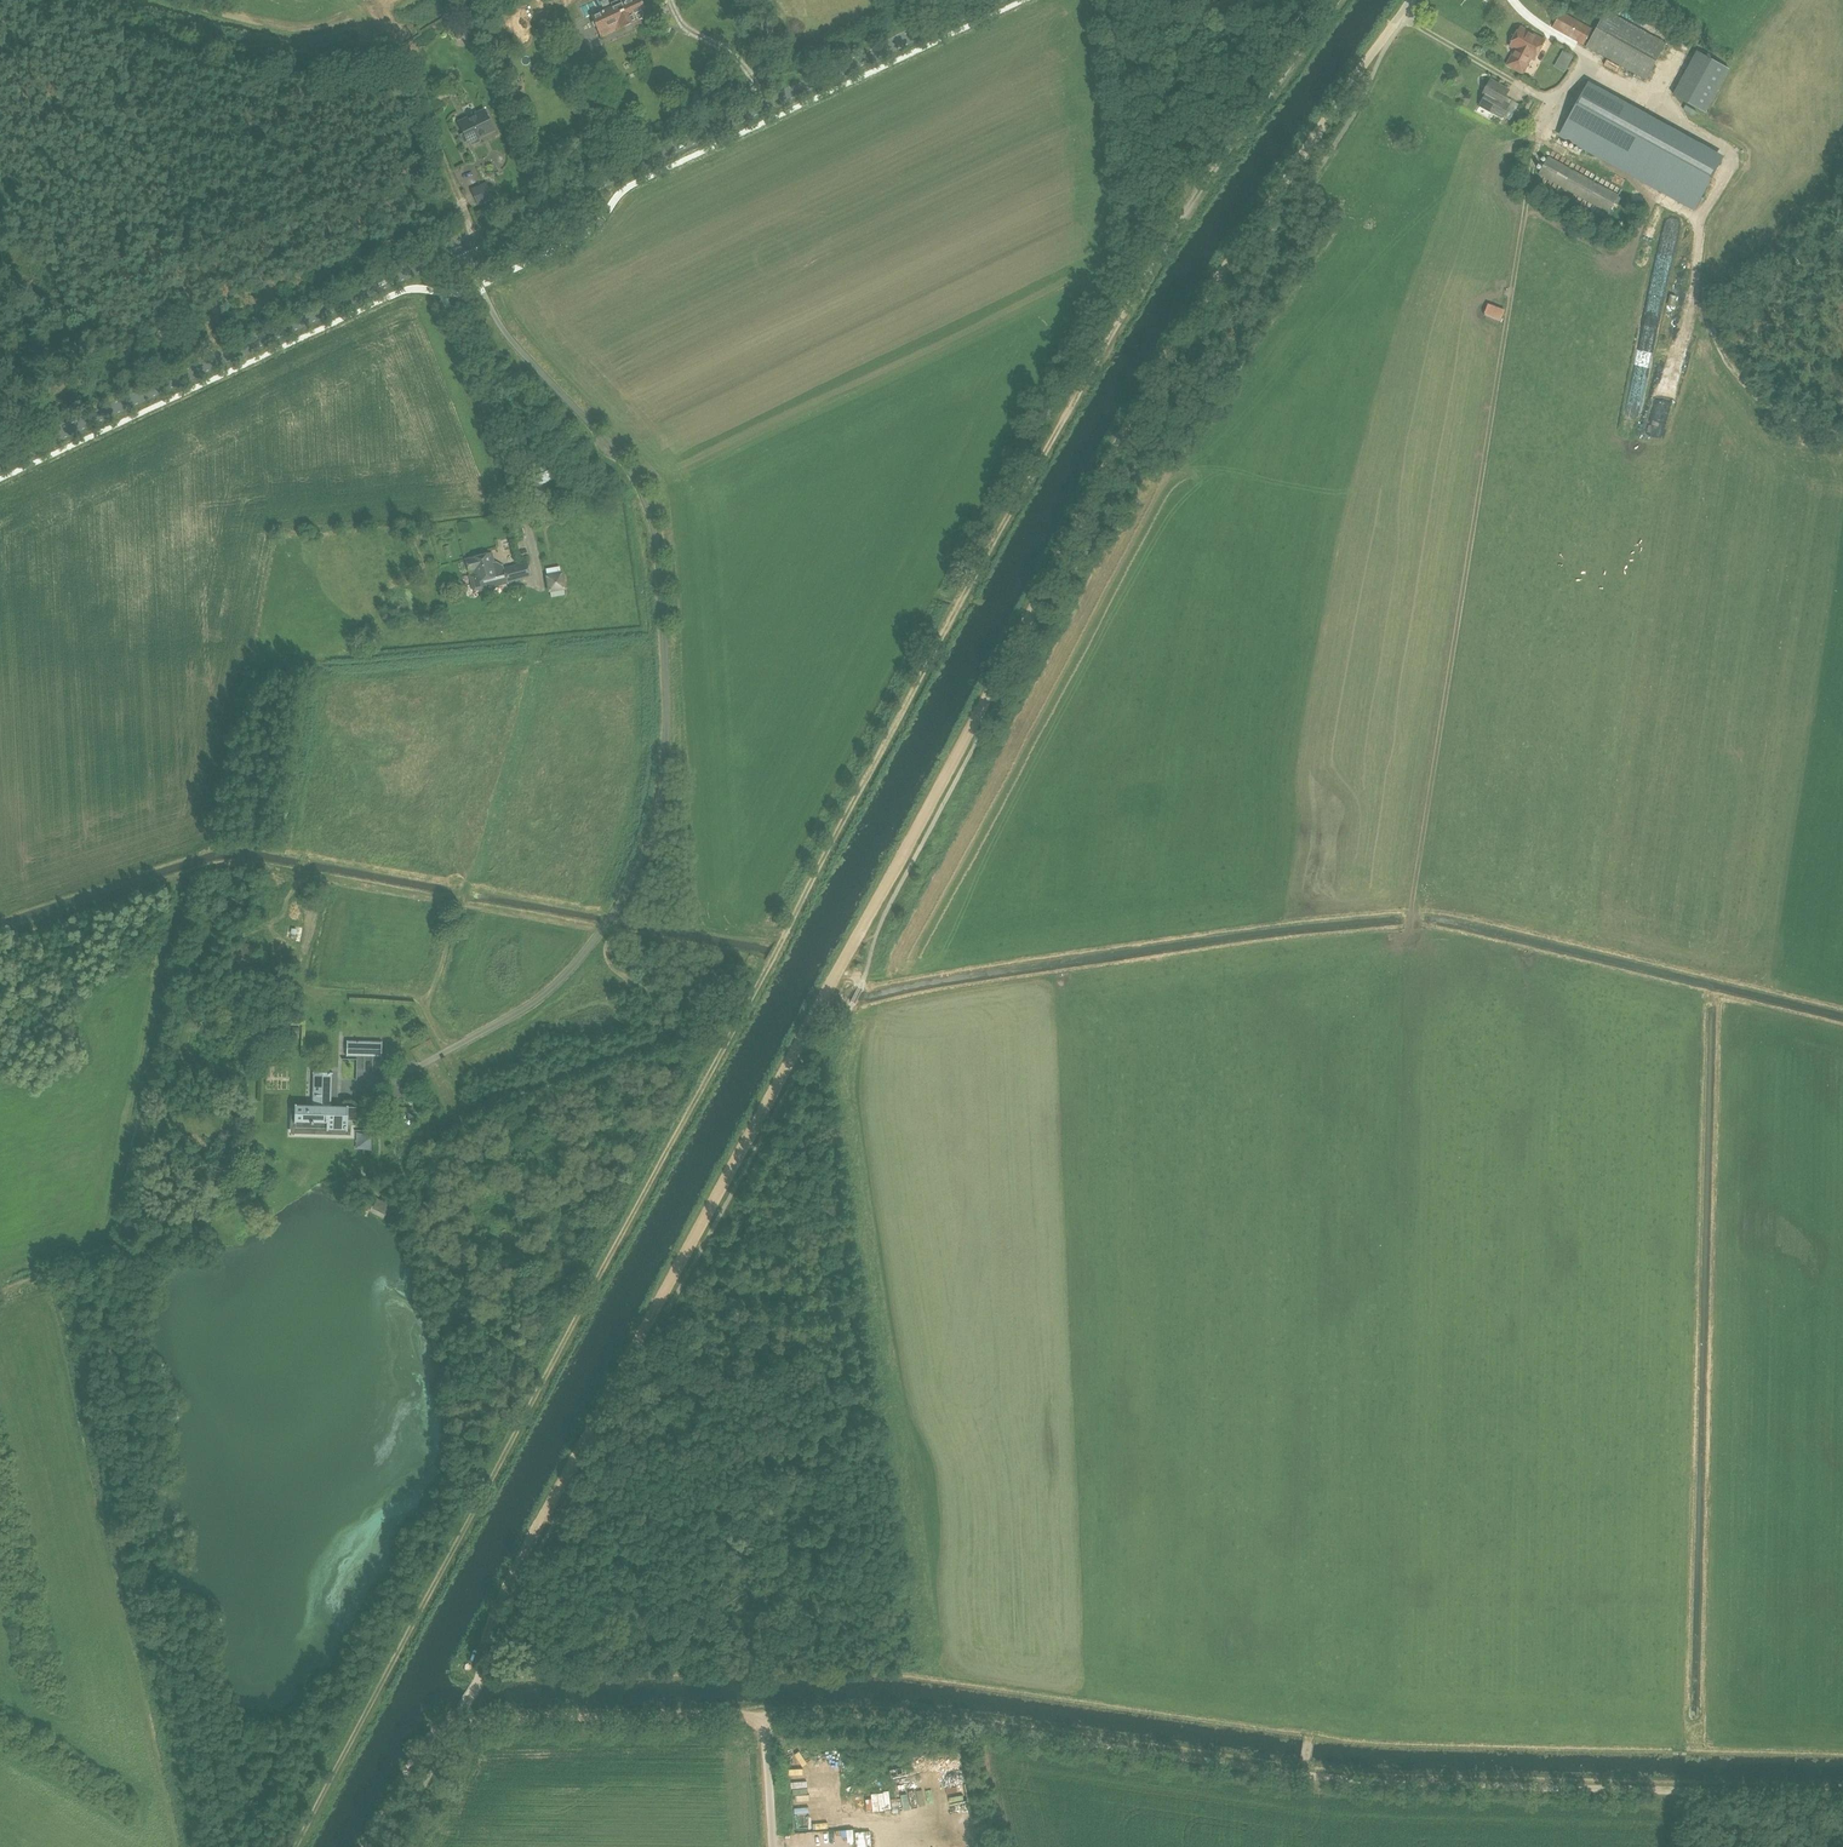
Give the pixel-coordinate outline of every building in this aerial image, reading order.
[(643,14),(642,11),(645,9),(640,0),(618,0),(610,4),(611,7),(591,15),(600,36),(641,19),(643,14)] [(1647,79),(1667,43),(1607,10),(1587,46),(1647,79)] [(1584,45),(1592,28),(1562,12),(1552,28),(1584,45)] [(465,35),(465,34),(465,33),(465,32),(464,31),(463,30),(462,29),(461,29),(460,28),(459,28),(458,28),(457,29),(456,29),(454,30),(454,31),(453,32),(453,33),(453,34),(453,35),(453,36),(454,37),(455,38),(455,39),(456,39),(458,40),(459,40),(461,40),(463,39),(463,38),(464,37),(465,36),(465,35)] [(1529,63),(1531,63),(1532,64),(1545,41),(1521,28),(1516,36),(1515,35),(1512,36),(1510,40),(1511,43),(1512,43),(1510,46),(1516,49),(1507,65),(1523,74),(1529,63)] [(1568,52),(1561,65),(1569,70),(1576,57),(1568,52)] [(1698,52),(1674,95),(1706,112),(1729,69),(1698,52)] [(1510,105),(1503,102),(1509,91),(1491,81),(1483,95),(1486,96),(1481,106),(1503,118),(1510,105)] [(1586,90),(1562,134),(1695,207),(1719,163),(1586,90)] [(484,108),(457,121),(462,133),(460,134),(463,142),(466,141),(468,144),(471,143),(472,145),(480,141),(479,139),(495,131),(484,108)] [(1509,122),(1518,127),(1522,119),(1514,115),(1509,122)] [(1578,147),(1575,153),(1586,160),(1589,154),(1578,147)] [(1609,212),(1618,196),(1549,157),(1540,174),(1609,212)] [(494,196),(486,180),(468,189),(476,205),(494,196)] [(499,209),(495,201),(488,204),(492,212),(499,209)] [(487,206),(480,209),(483,217),(490,213),(487,206)] [(1488,303),(1484,315),(1501,321),(1505,310),(1488,303)] [(1671,439),(1689,375),(1675,371),(1657,435),(1671,439)] [(1647,409),(1650,400),(1637,396),(1635,405),(1647,409)] [(553,509),(540,511),(542,521),(555,519),(553,509)] [(527,562),(503,568),(494,562),(492,553),(466,559),(468,570),(473,569),(474,574),(469,575),(473,591),(484,588),(482,580),(505,574),(507,583),(531,577),(527,562)] [(547,576),(550,590),(564,588),(561,574),(547,576)] [(235,985),(248,989),(252,976),(239,972),(235,985)] [(348,1041),(348,1056),(382,1057),(382,1042),(348,1041)] [(348,1126),(350,1126),(354,1124),(358,1122),(360,1117),(361,1113),(360,1108),(357,1104),(355,1102),(351,1100),(348,1100),(344,1101),(340,1103),(337,1106),(331,1106),(333,1073),(314,1072),(313,1094),(318,1094),(317,1106),(296,1105),(295,1121),(327,1122),(327,1129),(348,1130),(348,1126)] [(364,1137),(364,1154),(381,1154),(381,1137),(364,1137)] [(838,1752),(830,1752),(829,1769),(837,1769),(838,1752)] [(811,1780),(813,1774),(798,1767),(795,1773),(811,1780)] [(905,1786),(908,1794),(918,1790),(915,1782),(905,1786)] [(839,1840),(852,1840),(852,1830),(839,1830),(839,1840)] [(870,1831),(860,1832),(861,1846),(872,1846),(870,1831)] [(818,1845),(829,1842),(827,1833),(816,1836),(818,1845)]
